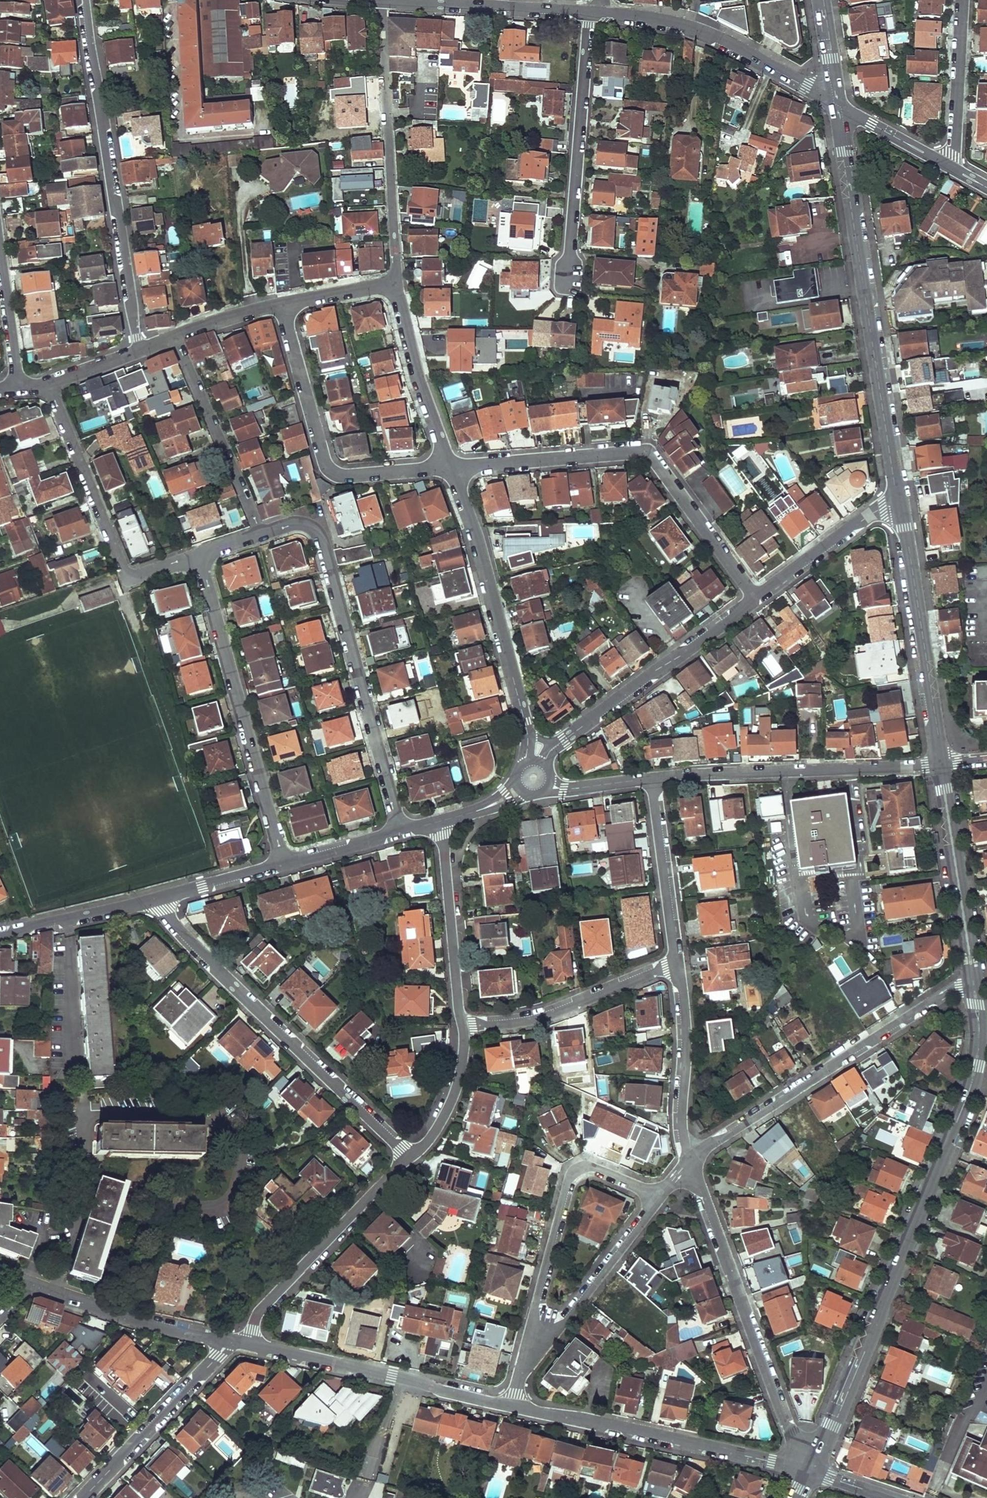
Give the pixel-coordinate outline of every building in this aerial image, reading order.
[(52,22),(63,19),(75,17),(72,0),(49,0),(52,22)] [(139,10),(159,8),(159,0),(138,0),(139,10)] [(760,7),(765,37),(789,49),(793,50),(796,50),(798,45),(793,0),(760,7)] [(918,19),(940,20),(940,7),(944,7),(944,0),(919,0),(918,19)] [(182,7),(190,132),(254,127),(253,108),(206,110),(206,102),(254,100),(254,103),(273,102),(273,90),(205,98),(204,80),(199,3),(199,1),(188,2),(183,3),(182,7)] [(199,3),(204,80),(244,77),(239,1),(199,3)] [(880,4),(880,17),(891,17),(891,4),(880,4)] [(706,8),(704,17),(717,23),(718,21),(743,32),(744,27),(741,9),(735,5),(724,7),(721,13),(706,8)] [(4,16),(31,18),(31,8),(0,6),(0,14),(4,14),(4,16)] [(243,31),(247,31),(246,25),(250,25),(250,26),(257,26),(257,24),(261,23),(259,8),(242,9),(243,31)] [(875,9),(850,12),(852,24),(857,23),(859,36),(878,33),(875,9)] [(327,55),(327,61),(332,61),(331,44),(347,43),(346,23),(336,24),(335,11),(325,10),(325,25),(327,25),(327,44),(326,44),(327,55)] [(270,20),(272,53),(278,52),(277,47),(295,46),(293,17),(282,18),(281,19),(270,20)] [(350,22),(352,59),(355,59),(355,54),(367,53),(366,40),(369,38),(368,34),(366,32),(365,21),(350,22)] [(417,73),(417,54),(419,24),(391,22),(394,75),(413,74),(413,73),(417,73)] [(442,54),(444,25),(419,24),(417,54),(442,54)] [(0,25),(0,45),(21,45),(21,36),(37,37),(37,26),(22,25),(22,26),(0,25)] [(454,44),(454,26),(444,25),(442,54),(442,57),(450,57),(450,62),(442,62),(441,71),(454,71),(454,74),(480,75),(481,56),(471,55),(469,52),(464,53),(462,55),(462,54),(462,52),(458,52),(458,44),(454,44)] [(917,27),(916,49),(934,50),(935,37),(939,37),(940,28),(917,27)] [(303,30),(304,57),(327,55),(326,44),(325,28),(303,30)] [(263,37),(263,30),(251,30),(251,38),(246,39),(247,51),(245,52),(246,74),(255,74),(254,57),(254,51),(264,50),(263,37)] [(502,62),(540,64),(541,51),(525,50),(526,36),(507,35),(506,39),(503,39),(502,62)] [(885,36),(861,40),(864,65),(889,61),(885,36)] [(270,37),(263,37),(264,50),(254,51),(254,57),(271,55),(270,37)] [(614,60),(614,67),(628,68),(629,60),(626,60),(627,48),(618,47),(618,42),(609,41),(608,60),(614,60)] [(111,69),(135,65),(132,42),(108,45),(111,69)] [(687,43),(685,65),(693,66),(695,46),(687,43)] [(49,45),(50,52),(54,52),(56,68),(67,68),(67,64),(78,63),(76,44),(55,46),(55,44),(49,45)] [(23,64),(25,64),(26,58),(31,58),(31,51),(0,49),(0,50),(0,68),(23,69),(23,64)] [(164,60),(164,52),(153,53),(154,61),(164,60)] [(642,66),(641,75),(671,77),(673,57),(666,56),(666,54),(653,53),(653,55),(645,55),(644,66),(642,66)] [(909,61),(908,76),(936,77),(937,56),(916,55),(916,61),(909,61)] [(31,68),(35,72),(38,72),(53,73),(51,59),(31,58),(31,68)] [(148,66),(149,76),(163,75),(161,65),(148,66)] [(885,68),(859,72),(861,83),(865,83),(867,94),(889,91),(885,68)] [(604,69),(602,80),(627,82),(628,72),(604,69)] [(10,81),(15,81),(16,76),(0,75),(0,94),(15,95),(15,85),(10,84),(10,81)] [(730,88),(729,96),(749,104),(756,86),(735,77),(730,88)] [(352,80),(353,89),(369,88),(368,78),(352,80)] [(337,82),(338,91),(353,89),(352,80),(337,82)] [(574,97),(575,87),(507,81),(497,80),(496,91),(518,93),(518,95),(546,98),(544,118),(565,120),(567,96),(574,97)] [(491,86),(475,85),(474,91),(477,94),(476,100),(474,102),(473,111),(490,112),(491,86)] [(918,87),(914,125),(926,126),(927,120),(935,121),(936,113),(939,113),(942,89),(918,87)] [(968,113),(986,114),(986,87),(980,87),(979,104),(968,103),(968,113)] [(9,113),(9,105),(15,105),(15,95),(0,94),(0,113),(9,113)] [(58,109),(63,109),(80,106),(78,98),(57,101),(58,109)] [(137,98),(127,99),(129,113),(139,112),(137,98)] [(337,102),(340,129),(366,128),(364,99),(337,102)] [(774,139),(772,145),(780,147),(781,144),(785,134),(794,105),(777,100),(769,127),(780,131),(779,137),(775,136),(774,139)] [(624,103),(623,112),(639,113),(640,111),(668,114),(669,107),(624,103)] [(63,109),(66,130),(88,127),(85,105),(80,106),(63,109)] [(781,144),(791,147),(794,137),(795,137),(798,128),(801,128),(806,109),(794,105),(785,134),(781,144)] [(129,113),(126,113),(127,123),(134,122),(135,138),(144,138),(145,143),(149,147),(153,146),(154,149),(163,148),(161,119),(151,120),(150,111),(139,112),(129,113)] [(31,158),(28,138),(28,136),(45,135),(43,113),(18,115),(19,126),(6,128),(8,151),(0,153),(0,163),(31,158)] [(967,120),(977,121),(976,141),(975,141),(975,142),(975,144),(975,146),(976,147),(977,148),(978,149),(979,149),(981,149),(982,149),(983,148),(984,147),(985,146),(985,144),(986,144),(986,114),(968,113),(967,120)] [(619,129),(619,141),(641,143),(643,118),(624,116),(623,129),(619,129)] [(421,151),(421,161),(445,161),(444,148),(435,147),(435,142),(435,131),(438,131),(439,122),(415,121),(415,132),(415,142),(411,142),(411,151),(421,151)] [(725,126),(723,134),(736,139),(739,132),(725,126)] [(788,155),(792,181),(819,177),(813,136),(805,137),(788,155)] [(174,144),(175,160),(181,159),(277,150),(276,137),(255,140),(255,141),(193,147),(192,145),(180,146),(180,144),(174,144)] [(542,138),(540,147),(553,150),(555,141),(542,138)] [(352,148),(353,161),(383,159),(383,152),(383,145),(372,146),(371,139),(361,140),(353,140),(353,148),(352,148)] [(748,151),(760,153),(770,156),(768,162),(768,165),(770,166),(768,172),(772,173),(773,170),(780,147),(772,145),(767,143),(753,139),(748,151)] [(676,140),(673,182),(698,184),(702,146),(698,142),(676,140)] [(65,163),(87,159),(84,142),(63,145),(65,163)] [(601,146),(599,171),(624,173),(626,159),(627,149),(601,146)] [(734,162),(731,173),(736,174),(736,172),(749,176),(751,169),(755,169),(758,160),(760,153),(748,151),(743,150),(739,163),(734,162)] [(770,156),(760,153),(758,160),(768,162),(770,156)] [(270,164),(259,171),(271,181),(284,191),(299,173),(314,185),(320,178),(318,158),(314,155),(284,158),(285,163),(270,164)] [(551,159),(525,157),(521,157),(521,163),(509,163),(509,184),(527,185),(527,183),(546,184),(547,170),(551,170),(551,159)] [(63,163),(66,179),(68,179),(72,178),(71,174),(98,171),(96,159),(87,159),(65,163),(63,163)] [(639,161),(626,159),(624,173),(624,178),(636,179),(639,161)] [(1,187),(19,185),(18,184),(34,182),(31,161),(10,164),(11,174),(0,176),(0,184),(1,187)] [(154,162),(147,163),(150,181),(157,180),(155,167),(154,162)] [(123,166),(126,186),(150,183),(150,181),(147,163),(123,166)] [(904,166),(892,188),(918,202),(921,196),(928,200),(935,187),(914,176),(916,173),(904,166)] [(344,201),(343,192),(374,190),(373,168),(341,170),(341,178),(331,179),(333,202),(344,201)] [(757,174),(755,180),(759,181),(759,183),(761,184),(764,180),(757,174)] [(624,178),(612,176),(611,186),(597,185),(595,207),(614,208),(615,198),(631,200),(632,191),(639,191),(640,180),(636,179),(624,178)] [(71,193),(78,231),(84,230),(82,220),(106,217),(101,188),(96,189),(94,179),(71,182),(72,191),(71,193)] [(753,184),(744,194),(746,197),(761,184),(759,183),(759,181),(755,180),(753,184)] [(284,191),(271,181),(272,192),(284,191)] [(1,187),(2,198),(28,195),(28,191),(36,190),(35,183),(19,185),(1,187)] [(64,205),(65,211),(71,210),(68,185),(49,188),(51,206),(64,205)] [(422,216),(421,226),(435,226),(435,218),(436,218),(437,207),(439,195),(416,193),(415,205),(412,205),(411,216),(422,216)] [(510,247),(510,250),(539,252),(542,217),(546,218),(548,199),(515,197),(514,214),(500,213),(498,246),(510,247)] [(941,197),(921,232),(934,240),(938,233),(940,229),(965,242),(962,247),(968,250),(984,222),(979,220),(976,224),(946,206),(949,201),(941,197)] [(655,198),(654,208),(662,208),(662,198),(655,198)] [(770,212),(773,236),(780,235),(780,236),(795,235),(794,230),(809,229),(807,208),(805,208),(805,202),(793,204),(793,209),(778,211),(778,212),(770,212)] [(883,219),(881,219),(883,240),(893,238),(894,246),(908,244),(908,235),(911,235),(908,216),(906,216),(905,208),(881,211),(883,219)] [(155,234),(154,228),(159,227),(158,217),(153,218),(152,211),(134,213),(137,237),(155,234)] [(38,226),(40,241),(49,240),(61,239),(58,213),(30,217),(27,218),(27,221),(27,225),(28,226),(30,227),(38,226)] [(357,216),(358,236),(377,235),(377,215),(357,216)] [(345,217),(346,237),(358,236),(357,216),(345,217)] [(594,231),(594,249),(615,250),(616,223),(593,221),(591,222),(591,230),(593,231),(594,231)] [(642,227),(640,257),(657,258),(661,224),(626,221),(625,227),(639,228),(638,226),(642,227)] [(197,228),(199,249),(222,247),(222,241),(225,241),(222,227),(212,228),(212,226),(197,228)] [(940,229),(938,233),(962,247),(965,242),(940,229)] [(416,245),(416,259),(438,259),(438,234),(412,234),(411,245),(416,245)] [(18,246),(20,266),(39,264),(39,261),(63,259),(61,248),(43,249),(43,246),(50,245),(49,240),(40,241),(36,242),(36,243),(18,246)] [(253,248),(258,278),(277,275),(273,245),(253,248)] [(336,254),(338,276),(352,275),(352,266),(352,258),(351,245),(336,245),(336,254)] [(362,253),(363,273),(384,271),(383,245),(373,246),(373,248),(367,249),(367,252),(362,253)] [(141,248),(142,255),(155,254),(154,248),(155,248),(155,246),(141,248)] [(136,256),(139,278),(161,275),(157,253),(155,254),(142,255),(136,256)] [(304,257),(307,282),(338,279),(338,276),(336,254),(304,257)] [(100,281),(101,286),(115,284),(114,276),(107,277),(104,258),(81,261),(85,284),(100,281)] [(595,260),(593,285),(635,288),(637,263),(595,260)] [(456,261),(443,261),(443,264),(418,264),(418,274),(419,275),(418,275),(417,277),(417,278),(418,279),(419,281),(420,281),(424,281),(424,287),(445,287),(445,285),(447,285),(447,278),(451,277),(455,268),(456,261)] [(716,266),(705,264),(704,264),(702,278),(716,280),(716,266)] [(926,267),(913,269),(894,294),(897,323),(932,319),(931,306),(930,302),(965,298),(965,302),(967,312),(984,310),(978,265),(947,268),(946,265),(926,267)] [(504,276),(503,289),(514,289),(514,292),(539,291),(539,267),(514,267),(514,276),(504,276)] [(793,271),(794,278),(774,281),(778,304),(820,297),(819,290),(822,290),(818,267),(793,271)] [(22,278),(25,298),(52,294),(49,274),(22,278)] [(665,278),(664,280),(664,283),(663,282),(662,292),(664,292),(663,303),(695,306),(697,290),(698,278),(676,276),(674,279),(671,276),(669,276),(668,276),(666,278),(665,278)] [(149,280),(150,289),(170,286),(170,277),(149,280)] [(180,285),(184,309),(206,305),(202,281),(180,285)] [(96,287),(99,308),(118,305),(115,284),(101,286),(96,287)] [(147,299),(151,317),(168,314),(164,289),(143,292),(144,299),(147,299)] [(26,310),(28,327),(53,323),(52,311),(54,310),(52,294),(29,297),(30,309),(26,310)] [(428,306),(428,321),(451,320),(452,296),(425,296),(424,297),(424,305),(426,306),(428,306)] [(930,302),(931,306),(965,302),(965,298),(930,302)] [(815,332),(815,335),(844,330),(840,302),(811,306),(811,310),(815,332)] [(616,324),(596,324),(594,352),(604,353),(605,342),(605,335),(619,336),(619,344),(630,344),(630,348),(641,349),(644,307),(618,305),(617,315),(621,315),(620,325),(616,324)] [(353,313),(358,337),(385,330),(380,306),(353,313)] [(815,332),(811,310),(802,311),(806,333),(815,332)] [(307,323),(310,339),(338,334),(337,331),(334,311),(324,313),(325,316),(309,319),(307,323)] [(758,314),(759,322),(769,321),(768,312),(758,314)] [(148,332),(175,328),(173,315),(168,316),(168,314),(151,317),(151,320),(146,321),(148,332)] [(95,323),(97,338),(122,334),(121,320),(95,323)] [(271,323),(245,329),(256,356),(259,355),(257,346),(267,344),(276,358),(282,356),(278,341),(276,341),(271,323)] [(33,327),(36,348),(57,345),(55,330),(60,329),(59,324),(33,327)] [(537,336),(536,349),(555,350),(556,329),(544,328),(544,336),(537,336)] [(576,329),(556,329),(555,350),(576,350),(576,329)] [(222,352),(216,335),(214,332),(185,343),(193,363),(213,355),(219,370),(228,366),(224,355),(223,353),(222,352)] [(924,334),(899,338),(902,362),(927,359),(924,334)] [(450,335),(450,359),(476,359),(476,335),(450,335)] [(605,335),(605,342),(619,344),(619,336),(605,335)] [(319,351),(321,365),(343,362),(340,339),(340,336),(313,340),(314,352),(319,351)] [(227,354),(232,367),(253,357),(244,338),(223,346),(226,352),(223,353),(224,355),(227,354)] [(43,349),(45,360),(89,353),(88,344),(43,349)] [(776,351),(780,376),(785,375),(817,371),(813,346),(776,351)] [(372,359),(377,378),(394,373),(392,364),(394,363),(392,354),(372,359)] [(148,365),(153,376),(178,365),(173,355),(148,365)] [(285,366),(282,356),(276,358),(278,368),(285,366)] [(949,359),(902,365),(905,390),(926,387),(933,386),(930,364),(932,364),(933,367),(949,364),(949,359)] [(278,368),(273,369),(275,377),(287,374),(285,366),(278,368)] [(785,375),(788,398),(817,393),(816,384),(823,383),(823,380),(828,380),(826,369),(817,371),(785,375)] [(230,370),(221,374),(224,382),(233,378),(230,370)] [(938,373),(940,383),(950,381),(947,370),(938,373)] [(91,397),(93,401),(105,396),(104,392),(119,385),(115,374),(82,387),(86,399),(91,397)] [(605,375),(592,375),(581,375),(581,389),(605,389),(605,375)] [(168,384),(171,392),(177,391),(180,390),(187,387),(184,378),(168,384)] [(377,385),(382,404),(400,398),(398,388),(400,387),(398,379),(377,385)] [(847,388),(845,380),(829,383),(831,395),(834,394),(835,398),(849,396),(848,388),(847,388)] [(853,393),(862,390),(859,380),(849,383),(853,393)] [(327,383),(332,411),(352,408),(345,381),(327,383)] [(226,383),(211,389),(217,403),(221,401),(225,410),(234,406),(236,409),(242,407),(236,391),(230,393),(226,383)] [(926,389),(905,392),(909,415),(930,412),(928,399),(951,395),(949,383),(933,386),(926,387),(926,389)] [(655,389),(650,414),(663,417),(664,414),(672,416),(674,406),(677,406),(680,392),(672,390),(671,393),(655,389)] [(129,406),(131,411),(140,408),(143,415),(156,411),(158,418),(175,412),(173,406),(181,403),(177,391),(171,392),(129,406)] [(774,393),(764,395),(767,407),(776,405),(774,393)] [(119,397),(129,420),(134,418),(131,411),(129,406),(127,401),(124,396),(119,397)] [(860,424),(856,403),(851,404),(850,396),(849,396),(835,398),(818,401),(822,430),(860,424)] [(248,414),(275,405),(273,398),(246,408),(248,414)] [(360,400),(360,407),(365,406),(369,405),(367,398),(360,400)] [(640,403),(581,409),(581,428),(591,427),(591,432),(604,431),(604,429),(613,428),(614,430),(626,429),(626,424),(625,420),(637,419),(640,403)] [(467,407),(470,416),(475,413),(473,405),(467,407)] [(301,426),(296,406),(283,410),(290,430),(301,426)] [(385,432),(408,428),(404,406),(381,411),(385,432)] [(503,411),(508,433),(532,429),(526,406),(503,411)] [(555,410),(557,432),(581,430),(581,428),(581,409),(581,407),(555,410)] [(21,425),(41,418),(38,412),(35,410),(24,413),(23,411),(18,413),(18,416),(21,425)] [(157,427),(169,460),(190,454),(185,440),(182,441),(180,438),(199,433),(192,410),(174,416),(175,422),(173,423),(172,422),(157,427)] [(342,434),(358,431),(354,410),(332,414),(330,416),(332,422),(334,423),(335,428),(335,429),(336,431),(338,433),(340,433),(342,434)] [(478,415),(485,440),(486,445),(498,442),(497,437),(505,435),(499,410),(478,415)] [(533,435),(557,432),(555,410),(530,414),(532,429),(533,435)] [(681,413),(660,443),(668,454),(678,467),(687,479),(702,468),(693,456),(699,452),(693,444),(692,442),(699,437),(687,421),(684,423),(682,419),(684,417),(681,413)] [(15,427),(21,425),(18,416),(11,418),(10,415),(4,417),(5,418),(0,420),(0,432),(15,427)] [(454,423),(461,448),(471,445),(470,441),(482,438),(475,416),(454,423)] [(12,455),(32,448),(31,443),(35,442),(34,439),(44,435),(42,428),(44,428),(41,418),(21,425),(15,427),(19,440),(9,444),(12,455)] [(937,419),(916,422),(919,442),(954,437),(952,419),(937,421),(937,419)] [(289,455),(307,450),(301,426),(290,430),(282,432),(289,455)] [(836,435),(839,457),(864,453),(861,432),(836,435)] [(385,434),(391,453),(415,451),(413,434),(394,435),(393,433),(385,434)] [(358,456),(359,459),(369,457),(364,436),(337,439),(340,455),(341,458),(342,459),(345,459),(358,456)] [(986,436),(968,436),(968,445),(986,445),(986,436)] [(154,484),(159,495),(163,493),(156,475),(152,476),(148,466),(151,464),(149,458),(151,457),(142,438),(125,445),(132,463),(137,461),(144,477),(137,480),(141,489),(154,484)] [(257,440),(239,446),(242,455),(244,460),(241,461),(238,462),(241,471),(265,463),(257,440)] [(946,447),(916,451),(920,480),(966,474),(967,457),(940,461),(939,452),(951,452),(951,454),(958,454),(958,447),(946,447)] [(12,472),(17,484),(19,483),(26,481),(34,477),(36,477),(28,453),(8,460),(10,465),(3,467),(4,468),(7,474),(12,472)] [(668,454),(666,455),(676,469),(678,467),(668,454)] [(114,462),(112,456),(105,459),(108,464),(114,462)] [(9,496),(0,469),(4,468),(3,467),(0,459),(0,458),(0,500),(9,496)] [(124,486),(114,462),(108,464),(105,459),(96,463),(105,484),(107,484),(111,492),(124,486)] [(300,480),(295,461),(286,464),(291,482),(300,480)] [(186,489),(190,501),(211,492),(200,463),(188,467),(187,464),(164,473),(173,494),(186,489)] [(867,466),(845,469),(846,476),(839,481),(837,479),(831,483),(826,487),(841,507),(851,500),(852,501),(864,493),(863,490),(865,488),(866,484),(869,483),(867,466)] [(255,472),(260,490),(278,484),(276,475),(267,477),(265,469),(255,472)] [(846,476),(845,469),(837,470),(827,477),(831,483),(837,479),(839,481),(846,476)] [(308,475),(313,490),(318,489),(316,482),(314,473),(308,475)] [(26,481),(35,506),(70,494),(64,476),(37,485),(34,477),(26,481)] [(570,479),(574,510),(592,507),(588,477),(570,479)] [(736,507),(714,477),(704,485),(726,515),(736,507)] [(602,491),(603,504),(627,503),(625,478),(605,479),(606,490),(602,491)] [(628,491),(647,517),(656,511),(665,504),(651,486),(649,487),(643,478),(628,487),(628,491)] [(318,489),(320,498),(330,492),(330,487),(328,485),(325,484),(323,483),(321,481),(316,482),(318,489)] [(535,502),(537,502),(536,492),(530,492),(529,481),(509,482),(511,504),(519,503),(520,513),(536,512),(535,502)] [(24,496),(19,483),(17,484),(11,486),(14,494),(16,499),(24,496)] [(543,485),(546,511),(570,508),(567,483),(543,485)] [(214,491),(219,502),(236,496),(231,484),(214,491)] [(265,499),(266,503),(283,497),(280,484),(278,484),(260,490),(263,499),(265,499)] [(449,518),(440,493),(429,497),(424,484),(415,487),(418,495),(428,526),(449,518)] [(484,498),(490,518),(511,512),(502,488),(488,492),(490,496),(484,498)] [(310,492),(313,504),(321,502),(320,498),(318,489),(313,490),(310,492)] [(9,496),(0,500),(0,527),(3,526),(8,525),(7,521),(17,517),(9,496)] [(400,501),(402,505),(417,500),(415,496),(400,501)] [(333,503),(344,538),(363,532),(363,528),(355,504),(353,498),(352,497),(333,503)] [(817,497),(800,509),(813,527),(831,514),(817,497)] [(355,504),(363,528),(383,522),(375,499),(361,503),(355,504)] [(394,509),(401,531),(424,522),(417,500),(402,505),(394,509)] [(263,521),(284,514),(281,501),(258,509),(263,521)] [(114,508),(118,515),(132,510),(129,502),(114,508)] [(226,520),(230,532),(242,528),(230,502),(214,508),(215,511),(205,515),(211,529),(220,525),(219,522),(226,520)] [(118,515),(133,558),(148,552),(132,510),(118,515)] [(59,534),(62,543),(85,534),(76,511),(53,520),(59,534)] [(660,517),(656,511),(647,517),(651,523),(660,517)] [(593,512),(594,526),(602,526),(600,512),(593,512)] [(739,520),(744,526),(748,523),(754,519),(749,512),(739,520)] [(776,512),(771,515),(779,526),(781,524),(793,542),(810,529),(797,512),(784,522),(776,512)] [(927,516),(932,551),(962,547),(957,512),(927,516)] [(754,519),(748,523),(771,555),(773,554),(771,552),(778,546),(774,539),(777,536),(762,513),(754,519)] [(178,519),(183,531),(190,527),(185,516),(178,519)] [(671,517),(650,532),(671,562),(693,546),(671,517)] [(3,526),(15,554),(31,547),(23,529),(19,520),(8,525),(3,526)] [(59,534),(53,520),(46,523),(50,532),(51,532),(53,536),(59,534)] [(746,546),(738,553),(744,562),(745,561),(758,576),(764,572),(759,564),(767,558),(771,555),(748,523),(744,526),(750,535),(754,540),(751,542),(746,546)] [(564,526),(548,527),(543,527),(539,527),(539,537),(507,538),(507,550),(513,550),(514,553),(513,553),(512,554),(512,555),(512,556),(512,557),(513,558),(515,558),(516,560),(509,562),(513,574),(536,568),(533,557),(560,550),(557,540),(564,539),(564,526)] [(431,541),(434,556),(459,550),(454,534),(433,540),(431,541)] [(270,552),(277,576),(307,568),(301,551),(300,549),(299,547),(297,546),(295,546),(270,552)] [(771,552),(773,554),(781,549),(778,546),(771,552)] [(336,552),(340,566),(372,558),(368,547),(344,552),(342,550),(336,552)] [(436,563),(440,576),(462,571),(464,570),(459,550),(434,556),(419,560),(421,570),(432,568),(431,564),(436,563)] [(48,582),(39,554),(29,558),(34,570),(36,569),(40,578),(36,580),(38,586),(48,582)] [(860,579),(862,592),(883,585),(882,576),(884,575),(881,561),(880,558),(878,557),(876,556),(865,557),(865,554),(853,556),(857,580),(860,579)] [(224,565),(230,587),(261,578),(255,556),(224,565)] [(52,571),(58,586),(75,579),(73,572),(75,571),(71,561),(53,567),(52,566),(46,568),(47,573),(52,571)] [(355,582),(359,597),(377,592),(373,576),(382,573),(380,566),(360,571),(362,580),(355,582)] [(953,569),(933,573),(934,582),(939,581),(941,595),(942,595),(943,603),(948,602),(951,604),(953,601),(958,600),(957,593),(957,592),(961,592),(961,568),(953,569)] [(698,570),(691,576),(693,579),(711,602),(727,590),(712,569),(703,576),(698,570)] [(443,600),(444,603),(471,596),(468,585),(466,586),(462,571),(440,576),(442,584),(428,588),(432,603),(443,600)] [(10,580),(14,579),(15,578),(12,572),(7,574),(0,577),(0,604),(1,607),(23,599),(19,591),(16,592),(10,580)] [(520,595),(523,605),(551,598),(549,588),(547,588),(543,574),(522,580),(513,582),(516,595),(520,595)] [(19,591),(14,579),(10,580),(16,592),(19,591)] [(693,615),(711,602),(693,579),(676,592),(693,615)] [(804,616),(808,621),(814,616),(816,620),(833,608),(830,605),(836,600),(821,579),(816,583),(813,579),(795,592),(801,600),(796,604),(804,616)] [(38,586),(41,596),(52,592),(48,582),(38,586)] [(288,591),(294,611),(316,605),(311,584),(288,591)] [(671,585),(649,601),(673,633),(695,617),(693,615),(676,592),(671,585)] [(861,593),(865,613),(879,611),(891,609),(889,599),(887,599),(884,585),(883,585),(862,592),(861,593)] [(154,595),(161,618),(189,610),(182,587),(154,595)] [(78,599),(82,613),(113,602),(108,589),(78,599)] [(364,605),(367,621),(395,613),(389,590),(377,592),(359,597),(361,605),(364,605)] [(138,592),(133,594),(138,612),(143,611),(138,592)] [(236,618),(239,627),(260,621),(255,600),(236,605),(239,617),(236,618)] [(776,639),(785,651),(798,642),(810,634),(799,619),(804,616),(796,604),(790,608),(789,606),(779,613),(785,622),(778,626),(771,616),(763,621),(775,637),(776,639)] [(524,620),(527,631),(543,627),(546,626),(540,606),(518,611),(520,621),(524,620)] [(871,624),(874,645),(896,642),(891,609),(879,611),(880,622),(871,624)] [(961,631),(957,612),(939,615),(942,637),(943,637),(946,656),(960,654),(961,631)] [(454,622),(460,643),(483,636),(481,629),(478,629),(474,616),(454,622)] [(194,617),(169,624),(172,631),(194,626),(196,625),(194,617)] [(761,619),(733,640),(746,658),(768,642),(775,637),(763,621),(761,619)] [(410,648),(402,620),(382,625),(383,632),(368,636),(375,657),(410,648)] [(298,629),(304,650),(324,645),(321,635),(323,635),(320,623),(298,629)] [(172,631),(178,655),(200,649),(194,626),(172,631)] [(575,653),(585,666),(591,661),(589,657),(607,643),(600,634),(594,637),(585,626),(575,653)] [(523,632),(531,656),(550,650),(543,627),(527,631),(523,632)] [(290,719),(267,633),(243,640),(256,688),(258,688),(260,697),(259,697),(266,726),(290,719)] [(625,641),(627,644),(637,637),(634,634),(625,641)] [(628,667),(629,668),(649,653),(637,637),(627,644),(625,641),(622,640),(613,646),(619,653),(628,667)] [(804,651),(798,642),(785,651),(792,660),(804,651)] [(304,650),(310,675),(333,669),(326,644),(324,645),(304,650)] [(716,649),(706,658),(720,677),(737,664),(749,678),(758,675),(735,644),(730,648),(727,645),(718,652),(716,649)] [(859,649),(865,683),(900,677),(897,662),(903,661),(901,652),(896,653),(894,644),(859,649)] [(486,669),(481,650),(455,657),(458,668),(460,676),(486,669)] [(619,653),(604,665),(613,678),(628,667),(619,653)] [(180,664),(189,696),(212,690),(203,658),(180,664)] [(826,660),(824,659),(801,673),(805,678),(821,673),(823,667),(825,662),(826,660)] [(676,677),(691,697),(714,680),(699,661),(676,677)] [(387,682),(390,693),(409,688),(409,685),(420,682),(415,665),(404,668),(403,665),(379,672),(382,683),(387,682)] [(831,670),(823,667),(821,673),(829,676),(831,670)] [(727,681),(738,673),(734,668),(723,676),(727,681)] [(801,673),(797,668),(766,686),(770,691),(805,678),(801,673)] [(474,690),(477,701),(498,695),(492,672),(470,678),(474,690)] [(805,678),(805,685),(822,684),(821,673),(805,678)] [(566,693),(573,704),(578,701),(583,706),(596,696),(584,679),(569,689),(570,690),(566,693)] [(540,706),(548,717),(546,719),(553,728),(573,713),(558,693),(561,692),(560,690),(557,682),(546,689),(544,685),(534,692),(543,704),(540,706)] [(314,691),(320,713),(344,706),(338,684),(314,691)] [(798,698),(799,710),(823,709),(823,695),(822,695),(822,684),(805,685),(797,685),(798,698)] [(735,704),(726,691),(718,697),(725,707),(735,704)] [(973,691),(974,727),(986,727),(986,691),(973,691)] [(696,705),(686,692),(677,698),(687,712),(696,705)] [(664,695),(646,706),(658,726),(679,714),(668,696),(664,695)] [(882,711),(884,723),(903,720),(899,696),(880,700),(882,711)] [(389,708),(394,727),(408,723),(409,726),(418,724),(420,720),(430,717),(425,699),(389,708)] [(498,700),(459,710),(459,709),(444,713),(445,715),(448,724),(452,737),(462,734),(459,724),(459,721),(463,720),(491,713),(492,717),(493,720),(503,717),(498,700)] [(194,712),(201,735),(223,729),(216,706),(194,712)] [(635,712),(648,732),(658,726),(646,706),(635,712)] [(741,727),(742,756),(749,756),(749,758),(773,757),(772,731),(772,725),(771,707),(755,708),(755,716),(760,715),(761,735),(749,736),(749,727),(741,727)] [(848,715),(850,725),(851,730),(872,727),(877,726),(882,725),(884,725),(884,723),(882,711),(848,715)] [(491,713),(463,720),(464,724),(492,717),(491,713)] [(606,738),(621,775),(630,774),(620,749),(642,736),(630,717),(622,722),(622,721),(606,731),(608,736),(606,738)] [(325,728),(330,748),(354,742),(349,721),(325,728)] [(703,730),(706,755),(706,760),(728,758),(728,752),(729,750),(738,749),(736,736),(734,736),(733,723),(719,724),(703,729),(703,730)] [(879,743),(881,757),(889,756),(888,746),(907,743),(904,724),(886,727),(887,738),(887,742),(879,743)] [(845,749),(847,761),(855,761),(851,730),(850,725),(845,725),(846,736),(833,736),(833,731),(828,731),(828,749),(845,749)] [(886,727),(885,725),(884,725),(882,725),(877,726),(878,730),(879,739),(887,738),(886,727)] [(855,761),(863,761),(862,747),(864,746),(864,749),(875,747),(872,727),(851,730),(855,761)] [(674,758),(675,764),(701,761),(700,756),(706,755),(703,730),(694,731),(695,738),(672,741),(674,758)] [(772,731),(773,757),(799,757),(799,731),(778,731),(772,731)] [(271,742),(276,763),(300,756),(294,735),(271,742)] [(398,744),(404,767),(435,758),(428,737),(398,744)] [(471,777),(473,784),(484,781),(484,777),(486,776),(489,773),(490,770),(490,768),(490,764),(493,763),(486,737),(463,744),(466,760),(469,760),(470,763),(469,765),(469,770),(470,772),(472,773),(473,776),(471,777)] [(205,750),(212,775),(234,769),(227,745),(219,747),(216,739),(188,747),(190,754),(205,750)] [(652,747),(653,760),(674,758),(672,741),(672,740),(651,742),(652,747)] [(578,754),(586,775),(610,765),(601,745),(578,754)] [(652,747),(644,748),(645,761),(653,760),(652,747)] [(358,757),(333,763),(339,785),(364,778),(358,757)] [(333,787),(339,785),(333,763),(327,765),(333,787)] [(280,777),(286,799),(310,792),(304,771),(280,777)] [(408,781),(414,803),(452,792),(447,771),(408,781)] [(973,782),(975,803),(979,803),(986,802),(986,781),(973,782)] [(216,790),(222,815),(245,809),(238,784),(216,790)] [(910,785),(867,790),(871,825),(883,823),(889,873),(917,870),(912,828),(921,827),(920,819),(914,819),(910,785)] [(336,801),(343,826),(372,819),(374,816),(367,793),(336,801)] [(781,795),(759,798),(761,818),(767,818),(784,816),(781,795)] [(819,801),(791,805),(793,815),(794,823),(801,874),(856,866),(848,807),(847,798),(833,800),(832,795),(819,797),(819,801)] [(700,798),(679,801),(682,822),(688,821),(689,828),(685,829),(686,840),(705,837),(700,798)] [(725,802),(715,803),(718,820),(720,820),(721,823),(736,821),(736,823),(745,822),(742,802),(725,804),(725,802)] [(979,803),(980,817),(986,816),(986,802),(979,803)] [(633,804),(610,807),(614,833),(636,830),(633,804)] [(322,806),(290,814),(298,838),(328,830),(322,806)] [(571,833),(568,833),(570,845),(598,841),(593,813),(591,814),(590,811),(582,813),(582,815),(569,817),(571,833)] [(972,818),(973,825),(971,826),(974,845),(976,844),(977,853),(983,852),(986,851),(986,816),(980,817),(972,818)] [(539,825),(523,827),(528,871),(530,871),(532,892),(560,889),(552,829),(543,830),(543,827),(542,826),(540,825),(539,825)] [(213,834),(222,869),(229,867),(227,860),(245,855),(239,832),(219,838),(218,833),(213,834)] [(622,844),(608,846),(609,855),(623,853),(622,844)] [(503,850),(476,853),(477,867),(480,867),(481,878),(503,876),(506,876),(503,850)] [(424,875),(422,855),(402,856),(402,858),(388,859),(389,864),(381,866),(386,885),(388,895),(396,891),(394,883),(404,877),(424,875)] [(639,858),(611,862),(614,885),(642,882),(639,858)] [(730,859),(694,864),(696,875),(700,875),(702,893),(735,888),(730,859)] [(573,874),(592,872),(591,864),(572,866),(573,874)] [(380,865),(364,869),(363,867),(344,872),(349,892),(368,887),(368,890),(386,885),(381,866),(380,865)] [(503,876),(481,878),(484,907),(513,905),(511,887),(504,888),(503,876)] [(298,909),(301,916),(329,909),(331,908),(334,904),(327,881),(320,883),(317,887),(303,891),(302,888),(294,890),(298,909)] [(886,909),(887,919),(934,913),(930,886),(887,892),(885,882),(871,884),(873,895),(884,894),(885,901),(882,902),(883,909),(886,909)] [(261,900),(267,921),(285,916),(284,913),(298,909),(294,890),(261,900)] [(390,902),(389,895),(383,897),(384,902),(381,906),(385,909),(390,902)] [(645,901),(624,903),(630,948),(650,946),(645,901)] [(207,911),(213,935),(222,933),(223,935),(247,929),(239,902),(207,911)] [(726,905),(699,908),(702,935),(704,935),(704,937),(729,934),(729,932),(736,932),(734,923),(728,923),(726,905)] [(406,937),(407,943),(409,942),(431,941),(428,919),(425,919),(424,912),(406,914),(406,919),(401,920),(402,930),(399,930),(401,937),(406,937)] [(498,916),(474,919),(475,932),(479,932),(481,950),(508,948),(506,926),(499,927),(498,916)] [(608,923),(581,925),(584,959),(611,957),(608,923)] [(572,926),(557,928),(561,954),(550,956),(544,963),(543,963),(545,980),(554,979),(554,984),(564,983),(564,981),(563,978),(571,977),(568,954),(576,953),(572,926)] [(40,962),(39,974),(52,975),(53,944),(53,938),(53,933),(37,936),(37,940),(41,940),(43,961),(40,962)] [(250,945),(253,948),(262,939),(258,935),(250,945)] [(137,953),(158,978),(176,963),(155,938),(137,953)] [(89,1081),(89,1086),(110,1084),(109,1075),(112,1075),(101,939),(79,941),(90,1081),(89,1081)] [(938,939),(915,943),(920,970),(936,967),(938,967),(941,964),(942,960),(938,939)] [(409,942),(412,971),(434,968),(431,941),(409,942)] [(243,964),(257,978),(263,973),(268,978),(285,961),(271,947),(270,949),(263,942),(252,952),(253,953),(243,964)] [(896,959),(893,960),(897,987),(913,984),(912,980),(921,979),(920,970),(915,943),(902,945),(904,954),(896,956),(896,959)] [(712,975),(702,977),(704,994),(708,993),(728,991),(734,990),(732,972),(749,970),(747,948),(708,953),(709,968),(711,967),(712,975)] [(17,974),(17,962),(13,962),(13,965),(9,965),(10,953),(0,953),(0,974),(17,974)] [(292,1005),(298,1012),(320,991),(321,989),(301,970),(281,991),(294,1003),(292,1005)] [(509,970),(478,974),(481,999),(512,995),(509,970)] [(268,978),(263,973),(257,978),(264,984),(268,978)] [(29,1008),(30,979),(0,978),(0,1007),(29,1008)] [(859,985),(851,991),(867,1017),(877,1011),(867,996),(859,985)] [(151,1009),(168,1026),(194,1000),(188,994),(185,996),(181,993),(177,996),(170,989),(151,1009)] [(399,989),(398,1014),(433,1016),(433,999),(428,998),(427,991),(399,989)] [(886,1006),(876,990),(867,996),(877,1011),(886,1006)] [(298,1012),(317,1030),(338,1009),(320,991),(298,1012)] [(728,991),(708,993),(709,1003),(729,1000),(728,991)] [(644,1001),(637,1001),(638,1030),(661,1028),(659,998),(644,999),(644,1001)] [(168,1026),(186,1044),(212,1017),(194,1000),(168,1026)] [(622,1009),(596,1020),(597,1038),(623,1036),(622,1009)] [(337,1039),(355,1057),(367,1045),(361,1039),(374,1025),(362,1012),(337,1039)] [(799,1020),(784,1029),(794,1045),(809,1036),(799,1020)] [(733,1022),(707,1024),(710,1053),(724,1052),(723,1041),(734,1040),(733,1022)] [(220,1045),(235,1061),(240,1057),(253,1042),(237,1027),(220,1045)] [(581,1031),(554,1035),(555,1046),(559,1045),(563,1066),(586,1062),(581,1031)] [(646,1035),(630,1036),(632,1047),(646,1043),(646,1035)] [(923,1049),(930,1056),(941,1042),(941,1041),(934,1035),(923,1049)] [(387,1060),(388,1075),(400,1074),(400,1078),(417,1077),(417,1055),(437,1053),(435,1036),(412,1039),(414,1055),(408,1056),(408,1052),(393,1053),(393,1059),(387,1060)] [(9,1076),(10,1041),(0,1040),(0,1076),(9,1076)] [(251,1068),(259,1075),(261,1072),(270,1063),(271,1062),(268,1058),(271,1055),(257,1040),(253,1042),(240,1057),(251,1068)] [(941,1042),(930,1056),(938,1062),(956,1072),(958,1066),(943,1057),(950,1048),(941,1041),(941,1042)] [(37,1058),(51,1059),(52,1042),(46,1042),(38,1042),(37,1058)] [(519,1044),(510,1046),(513,1070),(539,1067),(537,1046),(519,1049),(519,1044)] [(502,1051),(486,1053),(488,1073),(513,1070),(510,1046),(502,1047),(502,1051)] [(184,1066),(189,1072),(198,1069),(210,1057),(201,1048),(184,1066)] [(923,1049),(911,1063),(919,1070),(930,1056),(923,1049)] [(630,1053),(629,1072),(660,1073),(661,1051),(645,1051),(645,1054),(630,1053)] [(783,1051),(769,1060),(779,1076),(794,1067),(783,1051)] [(869,1067),(862,1071),(867,1078),(870,1077),(872,1079),(884,1071),(889,1078),(899,1071),(887,1053),(878,1060),(876,1059),(868,1065),(869,1067)] [(757,1056),(749,1060),(758,1073),(766,1069),(757,1056)] [(930,1056),(919,1070),(927,1076),(932,1070),(938,1062),(930,1056)] [(251,1068),(240,1057),(235,1061),(247,1072),(251,1068)] [(739,1070),(731,1075),(744,1096),(753,1090),(747,1080),(758,1073),(749,1060),(737,1067),(739,1070)] [(279,1072),(270,1063),(261,1072),(270,1081),(279,1072)] [(938,1063),(932,1070),(953,1083),(956,1072),(938,1063)] [(728,1069),(725,1074),(731,1084),(727,1086),(736,1101),(744,1096),(731,1075),(728,1069)] [(855,1072),(835,1086),(853,1111),(858,1107),(853,1099),(867,1091),(855,1072)] [(42,1091),(49,1092),(50,1077),(42,1077),(42,1091)] [(600,1094),(608,1093),(607,1077),(599,1077),(600,1094)] [(280,1079),(275,1088),(282,1091),(286,1082),(280,1079)] [(279,1096),(298,1114),(314,1096),(304,1086),(302,1087),(294,1080),(279,1096)] [(901,1081),(897,1085),(900,1090),(905,1086),(901,1081)] [(627,1087),(626,1103),(636,1104),(636,1108),(645,1108),(645,1112),(657,1113),(658,1108),(659,1092),(659,1089),(627,1087)] [(559,1088),(553,1089),(557,1101),(563,1099),(559,1088)] [(809,1105),(820,1121),(845,1104),(840,1097),(838,1098),(831,1088),(813,1101),(814,1102),(809,1105)] [(16,1098),(16,1111),(28,1111),(36,1111),(37,1101),(35,1101),(36,1093),(16,1091),(13,1092),(13,1098),(16,1098)] [(474,1094),(466,1123),(488,1128),(495,1099),(474,1094)] [(513,1104),(524,1107),(527,1098),(516,1094),(513,1104)] [(308,1120),(317,1128),(332,1113),(314,1096),(298,1114),(305,1122),(308,1120)] [(567,1145),(550,1113),(548,1108),(537,1114),(540,1119),(538,1120),(546,1136),(547,1135),(550,1133),(556,1145),(558,1149),(567,1145)] [(561,1108),(550,1113),(567,1145),(576,1141),(561,1108)] [(28,1111),(28,1120),(41,1120),(40,1126),(43,1126),(50,1126),(51,1112),(36,1111),(28,1111)] [(515,1128),(516,1120),(505,1118),(503,1126),(515,1128)] [(974,1152),(986,1157),(986,1118),(974,1152)] [(631,1156),(650,1164),(663,1136),(656,1133),(658,1129),(638,1120),(627,1145),(634,1149),(631,1156)] [(692,1125),(692,1126),(698,1134),(704,1131),(697,1122),(692,1125)] [(466,1123),(461,1143),(473,1146),(471,1153),(491,1158),(498,1131),(488,1128),(466,1123)] [(43,1126),(41,1139),(50,1139),(50,1126),(43,1126)] [(908,1139),(904,1148),(907,1150),(904,1157),(921,1164),(932,1136),(907,1126),(904,1132),(908,1133),(905,1139),(908,1139)] [(329,1145),(351,1166),(368,1148),(347,1127),(329,1145)] [(93,1143),(92,1174),(108,1175),(107,1157),(202,1159),(202,1131),(98,1129),(98,1143),(93,1143)] [(550,1133),(547,1135),(553,1146),(556,1145),(550,1133)] [(854,1136),(839,1150),(842,1154),(856,1139),(854,1136)] [(50,1139),(41,1139),(36,1139),(36,1146),(41,1146),(41,1147),(50,1147),(50,1139)] [(761,1156),(751,1147),(748,1156),(760,1160),(761,1156)] [(529,1168),(523,1193),(542,1198),(549,1172),(541,1170),(543,1161),(533,1158),(534,1155),(526,1153),(522,1166),(529,1168)] [(41,1155),(42,1178),(49,1178),(50,1154),(41,1155)] [(269,1158),(278,1166),(282,1162),(274,1154),(269,1158)] [(748,1156),(744,1166),(734,1163),(730,1173),(755,1182),(759,1183),(766,1163),(766,1162),(760,1160),(748,1156)] [(878,1158),(875,1164),(885,1167),(887,1161),(878,1158)] [(875,1164),(869,1180),(898,1191),(900,1185),(904,1186),(908,1177),(905,1176),(907,1170),(887,1161),(885,1167),(875,1164)] [(319,1198),(322,1200),(338,1183),(324,1170),(323,1171),(313,1163),(299,1178),(302,1181),(319,1198)] [(443,1165),(436,1189),(464,1196),(470,1173),(443,1165)] [(963,1192),(986,1201),(986,1189),(984,1187),(986,1181),(986,1172),(970,1165),(967,1172),(971,1173),(968,1179),(965,1179),(963,1184),(965,1186),(963,1192)] [(730,1173),(727,1184),(745,1189),(745,1187),(753,1190),(755,1182),(730,1173)] [(267,1203),(285,1219),(291,1212),(290,1211),(295,1206),(296,1207),(299,1204),(309,1209),(319,1198),(302,1181),(294,1189),(281,1177),(273,1185),(279,1191),(274,1196),(267,1203)] [(70,1274),(98,1284),(101,1273),(97,1272),(122,1187),(100,1180),(70,1274)] [(816,1183),(811,1188),(821,1193),(823,1193),(825,1186),(816,1183)] [(279,1191),(273,1185),(268,1190),(274,1196),(279,1191)] [(857,1187),(854,1196),(866,1201),(861,1213),(882,1222),(890,1202),(893,1203),(896,1197),(885,1192),(884,1196),(880,1194),(878,1197),(871,1195),(873,1191),(861,1186),(860,1189),(857,1187)] [(757,1188),(755,1195),(771,1199),(772,1192),(757,1188)] [(802,1197),(802,1199),(815,1204),(821,1193),(811,1188),(806,1193),(802,1197)] [(436,1189),(432,1203),(434,1203),(433,1206),(429,1212),(414,1228),(426,1239),(438,1225),(442,1221),(447,1213),(448,1207),(459,1210),(457,1219),(474,1223),(480,1200),(464,1196),(436,1189)] [(579,1235),(593,1241),(598,1229),(603,1217),(611,1220),(613,1221),(616,1218),(617,1215),(619,1212),(620,1208),(620,1204),(592,1193),(590,1196),(588,1199),(587,1202),(586,1205),(585,1209),(589,1211),(579,1235)] [(739,1210),(734,1210),(735,1228),(754,1227),(752,1210),(766,1210),(766,1201),(739,1199),(739,1210)] [(960,1202),(953,1220),(965,1226),(964,1228),(974,1232),(983,1211),(960,1202)] [(28,1260),(36,1237),(28,1234),(27,1235),(21,1233),(20,1234),(10,1231),(11,1206),(1,1205),(0,1205),(0,1249),(28,1260)] [(524,1222),(527,1210),(511,1206),(499,1252),(518,1257),(526,1222),(524,1222)] [(801,1215),(786,1218),(788,1227),(804,1224),(801,1215)] [(371,1233),(367,1238),(389,1259),(409,1237),(387,1216),(383,1220),(380,1218),(369,1231),(371,1233)] [(611,1220),(603,1217),(598,1229),(606,1232),(611,1220)] [(875,1231),(842,1217),(835,1234),(846,1238),(843,1246),(865,1256),(875,1231)] [(174,1236),(175,1234),(181,1236),(183,1229),(171,1226),(169,1234),(174,1236)] [(666,1228),(680,1264),(658,1272),(674,1284),(684,1280),(704,1273),(699,1259),(697,1259),(694,1251),(698,1250),(694,1240),(692,1241),(689,1233),(682,1232),(682,1230),(678,1231),(666,1228)] [(766,1231),(747,1234),(753,1257),(772,1253),(766,1231)] [(169,1234),(166,1246),(171,1248),(174,1236),(169,1234)] [(948,1234),(944,1243),(951,1246),(945,1260),(974,1273),(984,1250),(948,1234)] [(419,1272),(410,1281),(417,1287),(430,1283),(430,1284),(431,1283),(428,1280),(437,1251),(427,1243),(419,1272)] [(524,1258),(527,1245),(521,1243),(518,1257),(524,1258)] [(339,1267),(335,1271),(357,1291),(378,1270),(355,1250),(352,1253),(350,1252),(337,1266),(339,1267)] [(517,1269),(519,1263),(487,1254),(485,1260),(493,1262),(490,1273),(497,1275),(492,1293),(515,1300),(519,1288),(516,1287),(518,1282),(520,1283),(523,1271),(517,1269)] [(761,1291),(789,1283),(782,1257),(754,1265),(761,1291)] [(442,1273),(446,1260),(439,1258),(435,1271),(442,1273)] [(846,1258),(837,1282),(857,1290),(860,1284),(863,1285),(868,1274),(864,1272),(867,1266),(846,1258)] [(639,1261),(629,1275),(635,1279),(644,1286),(654,1273),(639,1261)] [(160,1266),(152,1301),(175,1306),(183,1278),(186,1278),(188,1277),(189,1276),(190,1275),(191,1273),(190,1270),(189,1268),(187,1267),(185,1267),(183,1267),(181,1268),(180,1270),(160,1266)] [(934,1267),(926,1290),(928,1290),(926,1295),(937,1299),(939,1295),(949,1298),(958,1276),(934,1267)] [(704,1273),(684,1280),(688,1292),(692,1290),(699,1307),(720,1299),(723,1298),(719,1289),(717,1290),(709,1271),(704,1273)] [(807,1276),(790,1282),(793,1290),(807,1285),(807,1284),(807,1276)] [(635,1279),(631,1284),(639,1291),(644,1286),(635,1279)] [(787,1292),(765,1299),(777,1334),(795,1328),(788,1308),(792,1307),(787,1292)] [(830,1293),(819,1319),(834,1325),(842,1328),(852,1305),(847,1303),(848,1301),(830,1293)] [(614,1294),(608,1301),(623,1312),(628,1305),(614,1294)] [(609,1307),(597,1298),(592,1304),(598,1309),(603,1313),(609,1307)] [(720,1299),(699,1307),(706,1324),(726,1317),(720,1299)] [(56,1329),(68,1333),(81,1320),(64,1315),(65,1309),(41,1300),(39,1306),(34,1304),(29,1319),(41,1323),(42,1320),(58,1326),(56,1329)] [(306,1301),(300,1326),(328,1332),(334,1307),(306,1301)] [(903,1305),(901,1311),(909,1314),(912,1308),(903,1305)] [(934,1305),(926,1323),(927,1323),(948,1332),(956,1314),(934,1305)] [(441,1315),(407,1307),(404,1319),(401,1318),(398,1330),(429,1338),(426,1355),(435,1358),(435,1357),(448,1360),(450,1351),(437,1348),(438,1347),(434,1346),(436,1338),(455,1342),(462,1313),(443,1309),(441,1315)] [(353,1313),(346,1346),(369,1351),(371,1351),(372,1350),(373,1348),(382,1309),(371,1309),(369,1316),(353,1313)] [(598,1309),(576,1339),(577,1340),(598,1356),(602,1349),(597,1346),(600,1341),(606,1345),(608,1343),(617,1350),(623,1342),(633,1349),(629,1355),(639,1362),(656,1356),(624,1329),(620,1334),(617,1331),(615,1333),(606,1326),(612,1320),(603,1313),(598,1309)] [(897,1311),(894,1319),(905,1324),(902,1331),(905,1332),(900,1344),(918,1351),(923,1339),(921,1338),(922,1334),(934,1339),(936,1332),(908,1320),(910,1316),(897,1311)] [(286,1314),(284,1328),(292,1330),(294,1315),(286,1314)] [(956,1314),(948,1332),(971,1342),(976,1345),(984,1326),(956,1314)] [(668,1328),(665,1352),(666,1352),(678,1347),(678,1315),(668,1318),(668,1328)] [(834,1325),(819,1319),(817,1323),(832,1329),(834,1325)] [(458,1369),(496,1379),(508,1329),(480,1322),(472,1353),(462,1351),(458,1369)] [(106,1374),(116,1383),(137,1360),(128,1351),(133,1346),(124,1338),(96,1368),(104,1376),(106,1374)] [(555,1368),(544,1383),(557,1393),(560,1388),(568,1395),(571,1392),(578,1397),(589,1383),(581,1377),(587,1370),(589,1371),(599,1358),(598,1356),(577,1340),(560,1362),(563,1365),(559,1370),(555,1368)] [(48,1360),(66,1377),(83,1359),(65,1342),(48,1360)] [(678,1347),(666,1352),(675,1360),(680,1363),(696,1357),(691,1342),(678,1347)] [(971,1342),(969,1348),(976,1351),(978,1345),(976,1345),(971,1342)] [(2,1375),(17,1388),(43,1359),(26,1343),(14,1354),(18,1357),(2,1375)] [(728,1344),(712,1350),(724,1381),(749,1371),(742,1353),(732,1356),(728,1344)] [(887,1371),(884,1379),(905,1388),(917,1359),(892,1350),(885,1369),(887,1371)] [(675,1360),(666,1352),(662,1365),(661,1369),(673,1372),(675,1360)] [(788,1365),(787,1377),(792,1378),(792,1389),(800,1390),(799,1394),(813,1394),(814,1390),(821,1390),(822,1365),(799,1364),(800,1357),(794,1356),(794,1365),(788,1365)] [(124,1394),(133,1401),(161,1372),(152,1364),(147,1369),(137,1360),(116,1383),(126,1391),(124,1394)] [(239,1368),(225,1383),(240,1397),(253,1383),(261,1384),(264,1371),(244,1367),(239,1368)] [(280,1374),(259,1397),(277,1414),(299,1391),(280,1374)] [(619,1393),(617,1403),(628,1405),(627,1412),(636,1414),(644,1383),(625,1379),(622,1393),(619,1393)] [(323,1384),(293,1417),(327,1424),(332,1418),(343,1429),(355,1417),(359,1420),(381,1398),(342,1389),(338,1397),(323,1384)] [(881,1384),(873,1405),(891,1413),(896,1401),(899,1403),(904,1393),(881,1384)] [(224,1386),(207,1403),(226,1420),(237,1409),(235,1407),(240,1402),(224,1386)] [(669,1387),(667,1394),(691,1399),(693,1392),(669,1387)] [(667,1394),(661,1420),(674,1423),(675,1420),(682,1422),(683,1419),(686,1420),(691,1399),(667,1394)] [(402,1398),(396,1418),(415,1423),(421,1403),(402,1398)] [(113,1411),(100,1399),(94,1406),(107,1418),(113,1411)] [(724,1416),(722,1424),(723,1424),(722,1429),(737,1433),(738,1429),(741,1432),(743,1433),(745,1434),(747,1433),(749,1431),(750,1430),(751,1429),(753,1422),(749,1421),(752,1410),(727,1404),(726,1406),(724,1416)] [(726,1406),(720,1405),(718,1415),(724,1416),(726,1406)] [(2,1428),(11,1438),(23,1426),(31,1418),(26,1413),(22,1409),(2,1428)] [(421,1410),(415,1431),(436,1436),(443,1412),(434,1409),(433,1413),(421,1410)] [(80,1435),(96,1449),(114,1431),(98,1416),(99,1414),(95,1411),(86,1418),(88,1420),(84,1424),(87,1428),(80,1435)] [(192,1424),(184,1433),(199,1448),(219,1428),(210,1419),(207,1422),(199,1414),(191,1423),(192,1424)] [(23,1426),(27,1429),(38,1419),(34,1415),(31,1418),(23,1426)] [(445,1416),(440,1435),(458,1440),(455,1450),(458,1451),(467,1418),(458,1416),(457,1419),(445,1416)] [(37,1427),(42,1434),(56,1426),(51,1418),(37,1427)] [(866,1429),(860,1442),(890,1454),(892,1448),(884,1445),(891,1428),(867,1418),(863,1427),(866,1429)] [(470,1423),(464,1444),(489,1451),(496,1426),(479,1422),(479,1425),(470,1423)] [(11,1438),(15,1442),(27,1429),(23,1426),(11,1438)] [(270,1428),(256,1443),(255,1444),(274,1450),(267,1440),(274,1433),(270,1428)] [(530,1432),(519,1429),(519,1432),(504,1428),(501,1436),(496,1435),(491,1451),(505,1454),(503,1464),(521,1468),(530,1432)] [(951,1475),(986,1490),(986,1433),(982,1445),(967,1438),(951,1475)] [(29,1435),(21,1445),(41,1461),(49,1450),(29,1435)] [(58,1458),(66,1449),(52,1437),(44,1446),(58,1458)] [(532,1437),(527,1458),(550,1464),(555,1443),(532,1437)] [(60,1460),(76,1475),(91,1457),(72,1439),(67,1445),(70,1448),(60,1460)] [(252,1439),(244,1447),(248,1451),(255,1444),(256,1443),(252,1439)] [(558,1445),(552,1468),(557,1469),(555,1479),(575,1484),(578,1474),(583,1475),(588,1453),(582,1451),(583,1447),(565,1443),(564,1447),(558,1445)] [(932,1474),(943,1446),(937,1443),(930,1461),(926,1459),(922,1470),(932,1474)] [(870,1475),(877,1478),(885,1457),(855,1445),(846,1468),(850,1470),(851,1469),(870,1476),(870,1475)] [(302,1469),(307,1458),(279,1447),(274,1458),(302,1469)] [(158,1463),(151,1470),(167,1485),(184,1467),(166,1450),(155,1461),(158,1463)] [(583,1475),(582,1477),(582,1479),(612,1485),(613,1481),(619,1456),(589,1450),(588,1453),(583,1475)] [(505,1454),(491,1451),(489,1461),(503,1464),(505,1454)] [(619,1456),(613,1481),(624,1483),(625,1481),(639,1483),(643,1466),(628,1463),(629,1458),(619,1456)] [(31,1478),(51,1496),(53,1495),(57,1495),(60,1493),(59,1489),(71,1477),(50,1457),(31,1478)] [(654,1462),(649,1483),(666,1487),(665,1494),(668,1494),(669,1492),(676,1468),(654,1462)] [(11,1497),(27,1497),(36,1489),(8,1463),(0,1472),(0,1476),(4,1480),(0,1484),(0,1488),(11,1497)] [(182,1480),(190,1471),(185,1466),(176,1475),(182,1480)] [(677,1488),(688,1494),(686,1497),(691,1497),(694,1492),(702,1476),(694,1472),(695,1469),(688,1466),(677,1488)] [(927,1487),(932,1474),(922,1470),(917,1483),(927,1487)] [(129,1487),(140,1497),(149,1497),(160,1487),(144,1471),(129,1487)] [(545,1472),(540,1491),(546,1492),(551,1473),(545,1472)] [(311,1491),(336,1497),(344,1497),(345,1497),(345,1496),(344,1490),(342,1488),(344,1480),(320,1473),(317,1483),(314,1482),(311,1491)] [(377,1474),(376,1486),(386,1487),(386,1475),(377,1474)] [(731,1494),(742,1497),(761,1497),(762,1494),(759,1493),(763,1481),(742,1474),(739,1483),(735,1482),(731,1494)] [(117,1497),(135,1497),(126,1489),(117,1497)]
